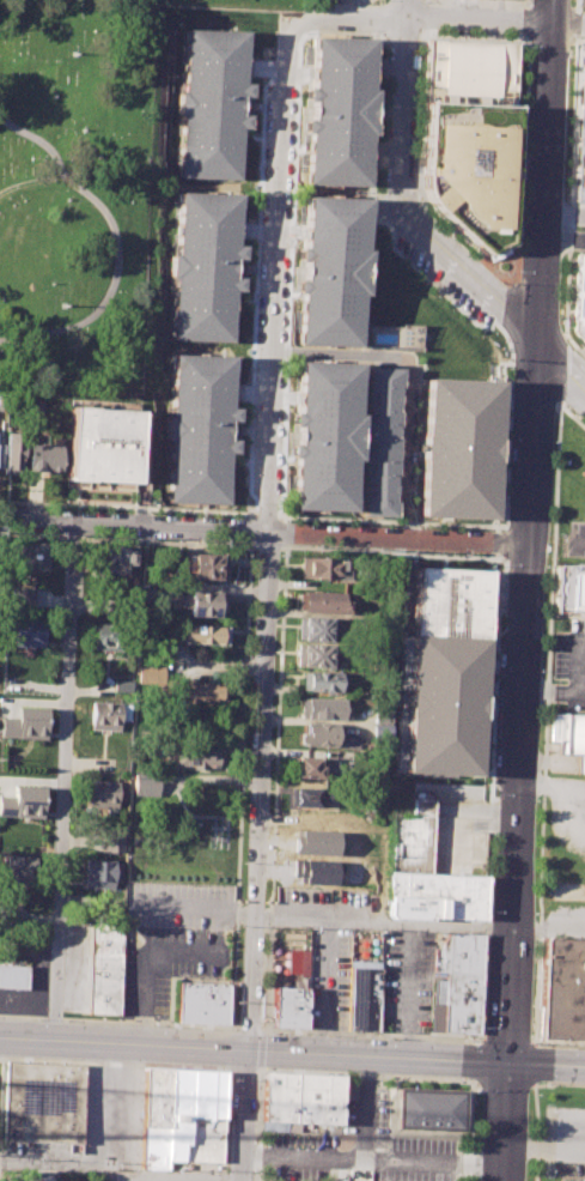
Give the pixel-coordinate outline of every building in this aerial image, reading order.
[(185,29),(244,31),(240,178),(181,177),(185,29)] [(311,36),(306,183),(365,186),(370,38),(311,36)] [(485,254),(428,205),(423,192),(422,175),(427,38),(516,43),(508,244),(485,254)] [(179,192),(240,194),(233,341),(175,340),(179,192)] [(305,196),(300,344),(361,346),(365,199),(305,196)] [(573,332),(584,343),(584,254),(577,254),(573,332)] [(175,355),(234,357),(228,504),(169,502),(175,355)] [(299,361),(294,509),(353,510),(359,363),(299,361)] [(370,368),(364,514),(394,515),(400,369),(370,368)] [(426,378),(496,381),(490,517),(421,515),(426,378)] [(71,407),(67,486),(135,490),(139,411),(71,407)] [(5,432),(23,432),(22,472),(4,471),(5,432)] [(28,444),(60,444),(59,470),(26,468),(28,444)] [(17,543),(45,544),(45,569),(16,569),(17,543)] [(97,545),(124,546),(124,550),(133,550),(132,564),(124,564),(124,574),(96,573),(97,545)] [(193,553),(226,555),(225,580),(191,579),(191,571),(183,571),(183,561),(193,561),(193,553)] [(300,557),(349,559),(349,580),(299,577),(300,557)] [(404,629),(408,565),(494,569),(490,632),(404,629)] [(556,565),(584,567),(584,615),(554,613),(556,565)] [(188,590),(218,592),(218,595),(225,595),(225,613),(218,613),(218,617),(187,614),(188,590)] [(300,590),(349,593),(348,614),(299,612),(300,590)] [(299,617),(335,618),(335,642),(298,640),(299,617)] [(17,618),(44,618),(43,646),(16,646),(17,618)] [(92,649),(93,618),(127,619),(124,650),(92,649)] [(182,624),(228,626),(227,644),(182,643),(182,624)] [(490,632),(404,629),(398,777),(485,781),(490,632)] [(298,643),(336,644),(335,667),(298,666),(298,643)] [(139,666),(163,667),(163,688),(139,686),(139,666)] [(304,671),(341,672),(340,692),(303,691),(304,671)] [(175,678),(197,679),(197,684),(226,685),(225,702),(173,701),(175,678)] [(301,697),(345,698),(345,707),(351,707),(351,720),(300,719),(301,697)] [(91,702),(120,703),(118,731),(90,729),(91,702)] [(373,704),(389,705),(388,722),(372,721),(373,704)] [(17,705),(47,707),(44,738),(0,737),(0,714),(17,715),(17,705)] [(554,715),(553,755),(574,755),(573,774),(584,774),(584,716),(554,715)] [(307,725),(343,727),(343,740),(337,740),(336,745),(301,744),(301,733),(307,734),(307,725)] [(373,725),(389,726),(388,741),(372,740),(373,725)] [(171,741),(221,745),(220,765),(170,763),(171,741)] [(549,771),(575,772),(576,754),(564,754),(564,742),(559,742),(559,754),(550,753),(549,771)] [(297,756),(334,757),(333,777),(295,776),(297,756)] [(89,781),(117,782),(116,808),(87,807),(89,781)] [(42,818),(0,816),(0,795),(13,797),(14,785),(43,786),(42,818)] [(292,787),(329,788),(328,800),(317,800),(317,806),(292,805),(292,787)] [(428,873),(432,799),(414,799),(414,814),(395,813),(391,872),(428,873)] [(6,883),(35,883),(35,858),(6,858),(6,883)] [(86,860),(123,861),(122,888),(86,886),(86,860)] [(389,872),(388,919),(485,921),(486,874),(428,873),(391,872),(389,872)] [(17,926),(0,925),(0,904),(17,904),(17,926)] [(118,1015),(122,940),(123,919),(91,917),(87,1013),(118,1015)] [(433,970),(445,971),(481,973),(482,935),(450,933),(441,943),(441,949),(434,947),(433,970)] [(546,941),(584,943),(584,1032),(584,1041),(543,1040),(546,941)] [(351,962),(348,1029),(380,1030),(382,963),(351,962)] [(26,989),(28,965),(0,964),(0,988),(26,989)] [(445,971),(444,1030),(479,1031),(481,973),(445,971)] [(230,985),(227,1023),(178,1022),(181,982),(230,985)] [(273,987),(272,1026),(306,1028),(307,988),(273,987)] [(7,1061),(4,1139),(80,1143),(84,1065),(7,1061)] [(145,1067),(141,1169),(167,1170),(167,1161),(221,1162),(225,1071),(145,1067)] [(342,1122),(343,1076),(263,1072),(262,1120),(342,1122)] [(398,1088),(397,1128),(464,1131),(465,1090),(398,1088)] [(15,1180),(53,1180),(54,1171),(16,1170),(15,1180)]
